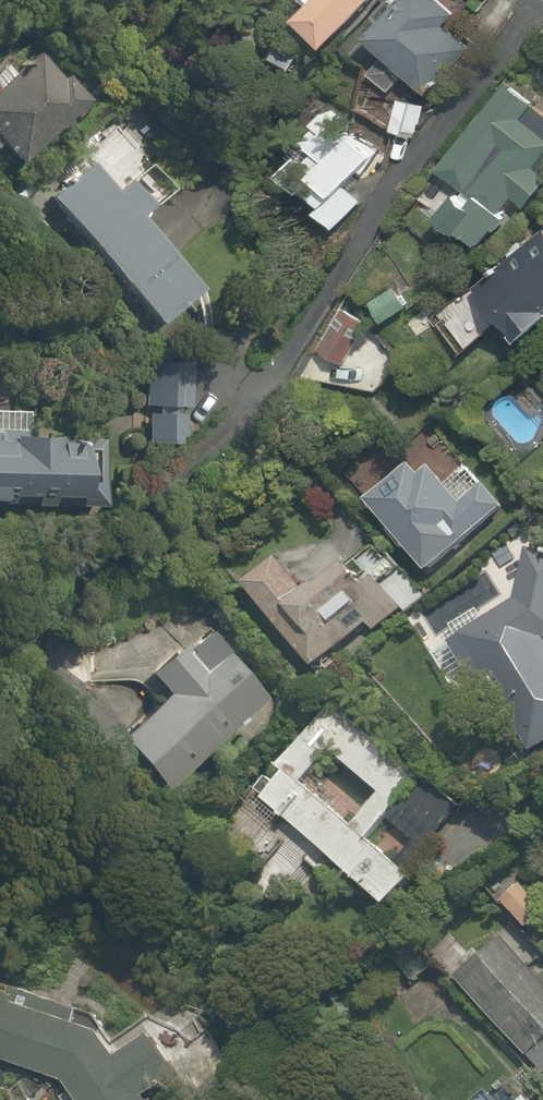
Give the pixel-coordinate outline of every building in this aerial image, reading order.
[(287,20),(316,48),(363,0),(307,0),(287,20)] [(400,78),(420,97),(462,52),(437,28),(449,15),(433,0),(397,0),(359,39),(378,57),(363,73),(385,94),(400,78)] [(86,108),(35,45),(0,74),(0,165),(6,173),(86,108)] [(522,209),(542,182),(542,114),(500,81),(408,200),(473,250),(498,217),(494,213),(507,197),(522,209)] [(422,104),(391,96),(382,130),(413,138),(422,104)] [(323,117),(264,183),(315,230),(375,164),(323,117)] [(78,151),(87,161),(41,197),(147,328),(192,292),(130,215),(165,187),(113,123),(78,151)] [(453,299),(481,329),(492,318),(513,341),(542,313),(542,214),(453,299)] [(339,287),(309,348),(344,365),(374,304),(339,287)] [(12,384),(13,358),(0,358),(0,384),(12,384)] [(187,362),(140,361),(140,411),(145,411),(145,440),(176,440),(176,412),(186,413),(187,362)] [(97,500),(99,437),(76,437),(77,429),(36,427),(36,411),(18,410),(18,401),(0,401),(0,497),(97,500)] [(423,459),(363,510),(412,567),(444,539),(453,550),(480,527),(507,504),(485,477),(458,501),(423,459)] [(542,640),(542,555),(521,552),(513,600),(441,646),(516,763),(542,745),(542,646),(540,641),(542,640)] [(304,594),(272,554),(231,588),(305,677),(387,610),(346,560),(304,594)] [(154,701),(108,740),(154,793),(255,707),(192,632),(136,679),(154,701)] [(400,873),(452,811),(325,705),(244,801),(382,917),(411,882),(400,873)] [(508,878),(489,896),(520,929),(540,910),(508,878)] [(497,939),(449,984),(522,1061),(542,1041),(542,988),(497,939)] [(60,1086),(70,1099),(144,1099),(174,1079),(144,1036),(113,1058),(100,1039),(0,1004),(0,1065),(60,1086)]
